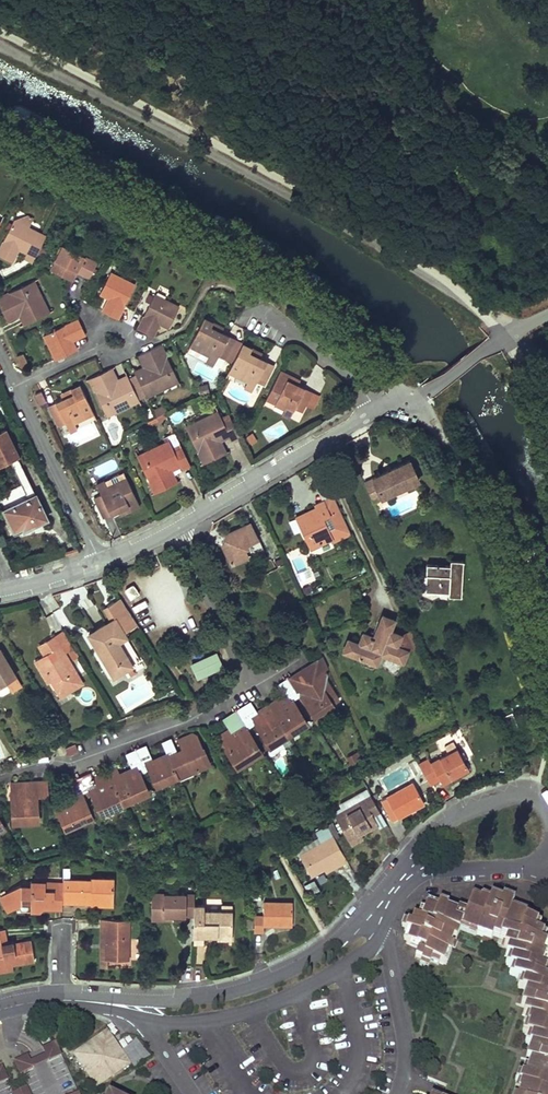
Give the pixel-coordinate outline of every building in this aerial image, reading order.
[(27,216),(14,221),(28,228),(33,219),(27,216)] [(14,221),(0,249),(0,256),(4,259),(12,262),(17,251),(27,255),(38,232),(28,228),(14,221)] [(38,232),(27,255),(36,258),(45,236),(38,232)] [(96,264),(63,247),(50,271),(72,282),(77,273),(88,280),(96,264)] [(129,294),(134,285),(110,274),(99,295),(108,300),(102,311),(108,314),(117,319),(124,305),(129,294)] [(33,281),(21,287),(24,292),(36,286),(33,281)] [(0,297),(0,306),(2,310),(7,321),(20,315),(24,325),(50,313),(36,286),(24,292),(21,287),(5,294),(0,297)] [(140,299),(129,294),(124,305),(134,311),(140,299)] [(167,329),(178,308),(154,295),(150,305),(144,315),(137,329),(145,333),(153,337),(160,325),(167,329)] [(150,305),(140,299),(134,311),(144,315),(150,305)] [(77,319),(43,336),(54,360),(76,350),(72,341),(84,336),(80,327),(77,319)] [(212,323),(204,319),(191,346),(208,356),(211,351),(219,355),(226,359),(236,341),(221,334),(211,328),(212,323)] [(224,329),(212,323),(211,328),(221,334),(224,329)] [(84,336),(72,341),(76,350),(88,345),(84,336)] [(250,346),(242,342),(226,371),(244,380),(247,375),(255,380),(262,384),(272,364),(258,357),(247,351),(250,346)] [(173,370),(160,345),(148,351),(139,355),(144,365),(135,370),(148,397),(174,384),(168,373),(173,370)] [(260,352),(250,346),(247,351),(258,357),(260,352)] [(213,368),(219,355),(211,351),(208,356),(204,363),(213,368)] [(22,352),(15,355),(20,366),(27,363),(22,352)] [(97,375),(90,378),(102,404),(107,402),(113,413),(139,400),(128,375),(118,380),(111,368),(103,372),(97,375)] [(178,381),(173,370),(168,373),(174,384),(178,381)] [(280,370),(265,398),(282,407),(285,403),(293,407),(300,411),(304,403),(311,406),(317,395),(310,392),(293,384),(284,379),(287,373),(280,370)] [(297,379),(287,373),(284,379),(293,384),(297,379)] [(244,380),(241,387),(250,391),(255,380),(247,375),(244,380)] [(54,404),(48,407),(58,427),(65,423),(72,420),(74,423),(93,413),(80,385),(74,388),(76,393),(62,400),(54,404)] [(74,388),(59,395),(62,400),(76,393),(74,388)] [(40,392),(35,394),(39,404),(45,401),(40,392)] [(107,402),(102,404),(107,415),(113,413),(107,402)] [(282,407),(279,413),(288,418),(293,407),(285,403),(282,407)] [(165,407),(147,408),(148,422),(166,421),(165,407)] [(195,433),(189,436),(202,464),(215,457),(225,452),(219,440),(227,437),(217,416),(215,411),(190,423),(195,433)] [(225,412),(217,416),(227,437),(228,438),(237,435),(225,412)] [(79,428),(95,419),(93,415),(77,423),(79,428)] [(72,420),(65,423),(71,433),(77,430),(74,423),(72,420)] [(190,423),(184,427),(189,436),(195,433),(190,423)] [(6,429),(0,432),(0,474),(14,467),(10,459),(16,456),(18,455),(6,429)] [(140,466),(153,494),(167,487),(175,483),(169,469),(178,465),(169,445),(167,440),(141,452),(146,463),(140,466)] [(177,442),(169,445),(178,465),(179,467),(187,463),(177,442)] [(141,452),(135,455),(140,466),(146,463),(141,452)] [(35,495),(16,456),(10,459),(14,467),(23,486),(28,498),(35,495)] [(384,473),(364,483),(372,500),(416,479),(408,462),(384,473)] [(92,498),(102,519),(114,513),(128,506),(130,510),(134,509),(138,507),(124,478),(121,472),(95,485),(99,495),(92,498)] [(46,519),(35,495),(28,498),(23,486),(0,497),(6,510),(4,511),(14,531),(23,527),(24,529),(34,525),(46,519)] [(297,521),(310,547),(331,538),(322,518),(329,515),(323,501),(315,505),(316,507),(310,510),(304,513),(306,517),(297,521)] [(128,506),(114,513),(117,518),(130,510),(128,506)] [(304,513),(296,517),(297,521),(306,517),(304,513)] [(255,540),(248,524),(236,529),(225,534),(226,537),(224,544),(221,545),(230,565),(246,557),(243,550),(246,545),(255,540)] [(263,554),(255,540),(246,545),(243,550),(246,557),(248,561),(263,554)] [(452,566),(428,565),(427,587),(450,589),(450,592),(459,592),(461,562),(452,561),(452,566)] [(134,583),(123,590),(129,599),(139,592),(134,583)] [(107,605),(115,618),(111,620),(102,626),(89,634),(114,675),(132,663),(119,641),(139,628),(124,605),(119,598),(107,605)] [(103,607),(111,620),(115,618),(107,605),(103,607)] [(359,643),(348,639),(343,650),(375,663),(380,653),(403,662),(408,650),(397,646),(401,635),(391,631),(394,620),(383,616),(378,626),(374,636),(363,632),(359,643)] [(57,691),(78,678),(54,636),(47,639),(43,642),(49,652),(44,654),(35,660),(47,682),(51,679),(57,691)] [(43,642),(38,645),(44,654),(49,652),(43,642)] [(15,675),(0,651),(0,684),(15,675)] [(216,652),(190,664),(197,681),(224,668),(216,652)] [(301,670),(290,677),(299,691),(301,689),(304,695),(314,711),(320,706),(323,710),(339,700),(331,688),(327,687),(328,683),(321,680),(326,674),(321,672),(327,668),(322,656),(301,670)] [(288,678),(300,697),(304,695),(301,689),(299,691),(290,677),(288,678)] [(78,678),(57,691),(59,695),(81,683),(78,678)] [(292,703),(300,697),(288,678),(285,680),(295,693),(288,697),(292,703)] [(287,694),(268,705),(286,733),(296,726),(294,724),(302,719),(292,703),(288,697),(295,693),(285,680),(280,683),(287,694)] [(277,739),(286,733),(268,705),(257,712),(250,703),(239,710),(247,723),(253,719),(258,727),(267,742),(275,737),(277,739)] [(251,732),(258,727),(253,719),(247,723),(239,710),(237,711),(251,732)] [(234,713),(248,733),(251,732),(237,711),(234,713)] [(237,765),(259,750),(248,733),(234,713),(231,715),(225,720),(231,729),(223,734),(222,742),(237,765)] [(511,713),(504,716),(510,729),(517,726),(511,713)] [(168,741),(161,743),(162,745),(167,757),(176,774),(184,770),(185,772),(191,769),(192,772),(202,767),(201,765),(208,761),(205,753),(201,751),(203,747),(196,734),(189,734),(177,740),(182,751),(176,754),(168,741)] [(67,756),(78,752),(75,744),(64,748),(67,756)] [(176,774),(167,757),(152,763),(147,752),(144,748),(137,751),(143,764),(147,763),(151,771),(157,786),(177,777),(176,774)] [(429,758),(419,763),(430,784),(440,779),(442,783),(457,775),(469,769),(458,748),(431,762),(429,758)] [(135,752),(146,774),(151,771),(147,763),(143,764),(137,751),(135,752)] [(138,772),(141,776),(146,774),(135,752),(134,753),(143,770),(138,772)] [(134,753),(127,756),(136,773),(114,783),(123,802),(148,790),(141,776),(138,772),(143,770),(134,753)] [(114,783),(109,773),(93,780),(91,775),(78,781),(84,795),(91,792),(94,798),(101,812),(123,802),(114,783)] [(47,797),(46,780),(10,781),(12,824),(39,823),(38,797),(47,797)] [(85,802),(94,798),(91,792),(84,795),(78,781),(76,782),(85,802)] [(73,783),(82,802),(85,802),(76,782),(73,783)] [(58,812),(66,829),(90,818),(82,802),(73,783),(65,787),(66,789),(73,804),(58,812)] [(414,784),(382,802),(392,821),(398,818),(398,819),(407,814),(411,811),(411,810),(424,803),(414,784)] [(148,790),(123,802),(126,808),(151,797),(148,790)] [(345,810),(335,815),(346,835),(358,828),(360,832),(361,833),(378,824),(372,814),(379,810),(370,795),(363,799),(365,802),(346,813),(345,810)] [(123,802),(101,812),(104,819),(126,808),(123,802)] [(379,810),(372,814),(378,824),(380,828),(387,824),(379,810)] [(90,818),(66,829),(69,836),(93,825),(90,818)] [(358,828),(346,835),(348,839),(355,835),(360,832),(358,828)] [(334,836),(300,855),(312,876),(324,868),(338,861),(340,865),(347,861),(334,836)] [(338,861),(324,868),(327,873),(331,870),(340,865),(338,861)] [(91,880),(62,879),(62,882),(62,901),(79,902),(90,902),(90,898),(114,899),(114,877),(91,876),(91,880)] [(315,880),(304,884),(308,893),(319,889),(315,880)] [(21,883),(2,896),(5,904),(13,906),(18,903),(22,910),(39,910),(44,906),(54,906),(54,889),(45,888),(45,882),(31,882),(31,886),(21,886),(21,883)] [(62,882),(45,882),(45,888),(54,889),(54,906),(62,906),(62,901),(62,882)] [(194,895),(152,894),(151,920),(163,920),(163,916),(186,916),(194,916),(194,906),(194,895)] [(502,899),(492,895),(490,899),(501,903),(502,901),(513,905),(514,901),(503,897),(502,899)] [(547,982),(544,981),(547,972),(545,971),(541,970),(545,960),(542,959),(546,948),(543,947),(540,945),(543,938),(538,936),(534,934),(537,927),(525,922),(526,919),(510,912),(512,908),(513,905),(502,901),(501,903),(490,899),(490,901),(489,901),(488,904),(480,901),(479,904),(471,901),(466,913),(464,917),(446,910),(446,908),(438,905),(437,909),(426,905),(423,911),(421,918),(417,917),(414,916),(411,923),(409,922),(408,922),(404,930),(407,932),(410,933),(406,944),(411,946),(419,948),(417,952),(416,957),(423,960),(421,966),(429,969),(431,965),(432,962),(440,965),(446,967),(452,948),(451,948),(454,940),(455,941),(459,932),(482,941),(482,942),(490,945),(490,943),(497,946),(509,951),(507,956),(513,959),(510,968),(515,970),(513,978),(518,980),(515,988),(520,990),(518,997),(522,999),(519,1005),(526,1008),(524,1015),(530,1017),(527,1025),(533,1028),(529,1036),(534,1038),(526,1060),(530,1062),(522,1084),(517,1093),(547,1093),(547,982)] [(427,901),(426,905),(437,909),(438,905),(427,901)] [(439,901),(438,905),(446,908),(446,910),(464,917),(466,913),(455,908),(447,906),(448,904),(439,901)] [(263,915),(254,915),(254,931),(259,931),(264,931),(264,924),(293,925),(293,903),(263,902),(263,915)] [(205,906),(194,906),(194,916),(193,945),(200,945),(205,945),(205,939),(205,936),(218,936),(218,939),(232,939),(233,906),(222,906),(221,911),(205,911),(205,906)] [(512,908),(510,912),(526,919),(527,914),(521,912),(512,908)] [(130,921),(107,920),(106,929),(108,929),(108,959),(129,960),(130,921)] [(0,930),(0,967),(3,967),(4,968),(12,967),(11,964),(34,960),(31,940),(13,944),(13,941),(6,943),(3,929),(0,930)] [(107,1032),(101,1036),(119,1062),(126,1058),(117,1045),(107,1032)] [(101,1036),(74,1056),(98,1090),(132,1066),(126,1058),(119,1062),(101,1036)] [(29,1061),(26,1055),(14,1060),(20,1074),(61,1055),(55,1042),(41,1048),(44,1055),(29,1061)] [(31,1060),(44,1055),(42,1049),(28,1055),(31,1060)] [(25,1086),(13,1092),(14,1093),(29,1093),(25,1086)]
